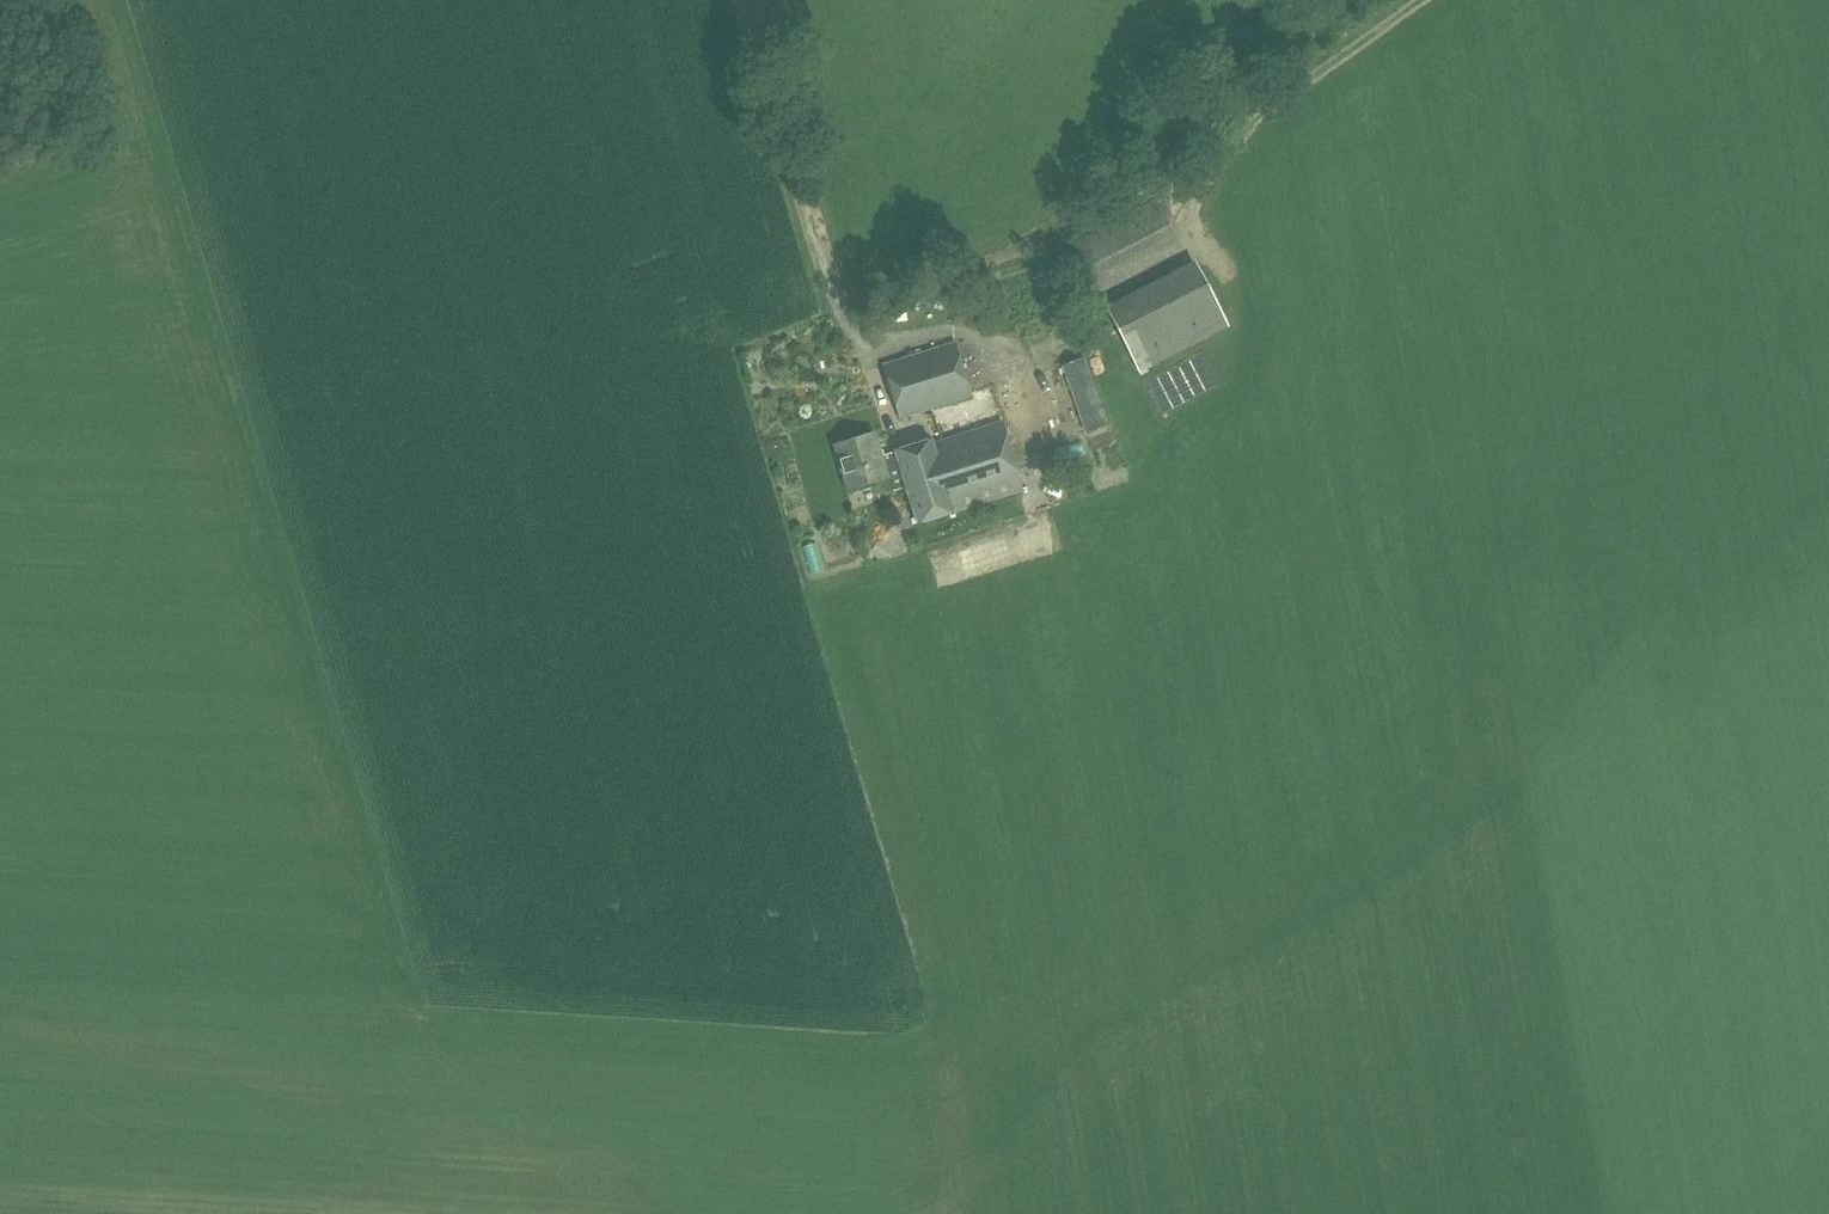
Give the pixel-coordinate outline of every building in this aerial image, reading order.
[(1090,281),(1176,234),(1158,198),(1072,244),(1090,281)] [(1193,261),(1106,306),(1140,372),(1229,324),(1193,261)] [(971,395),(955,342),(883,364),(899,417),(971,395)] [(1109,424),(1085,357),(1062,365),(1085,431),(1109,424)] [(805,398),(787,400),(789,417),(807,415),(805,398)] [(917,523),(1022,490),(1002,421),(932,443),(931,438),(894,450),(895,451),(881,455),(873,431),(833,444),(848,490),(887,478),(891,491),(906,487),(917,523)] [(1054,495),(1073,497),(1074,484),(1055,482),(1054,495)]
